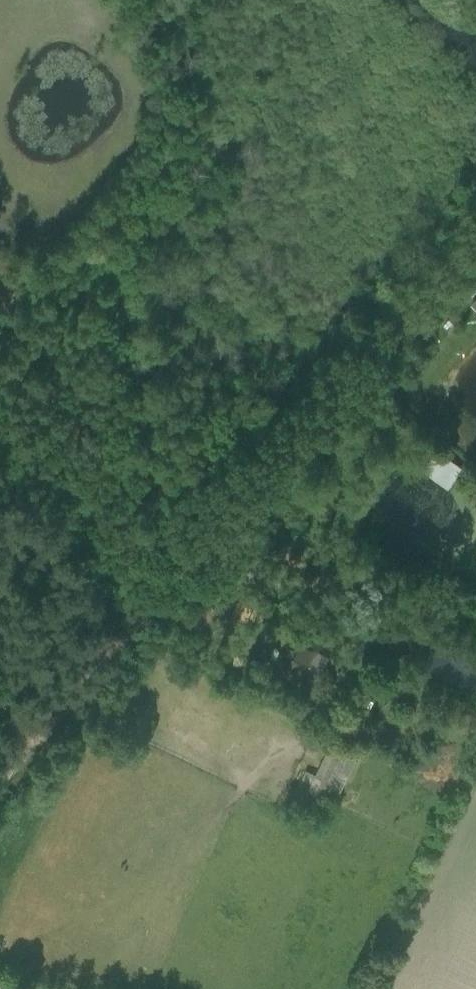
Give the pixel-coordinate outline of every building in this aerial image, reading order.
[(450,485),(462,469),(437,450),(428,462),(422,469),(447,489),(450,485)] [(284,672),(315,688),(323,675),(307,666),(314,652),(298,645),(284,672)] [(312,796),(334,806),(358,753),(331,741),(315,775),(305,770),(297,788),(287,784),(282,795),(307,806),(312,796)]
